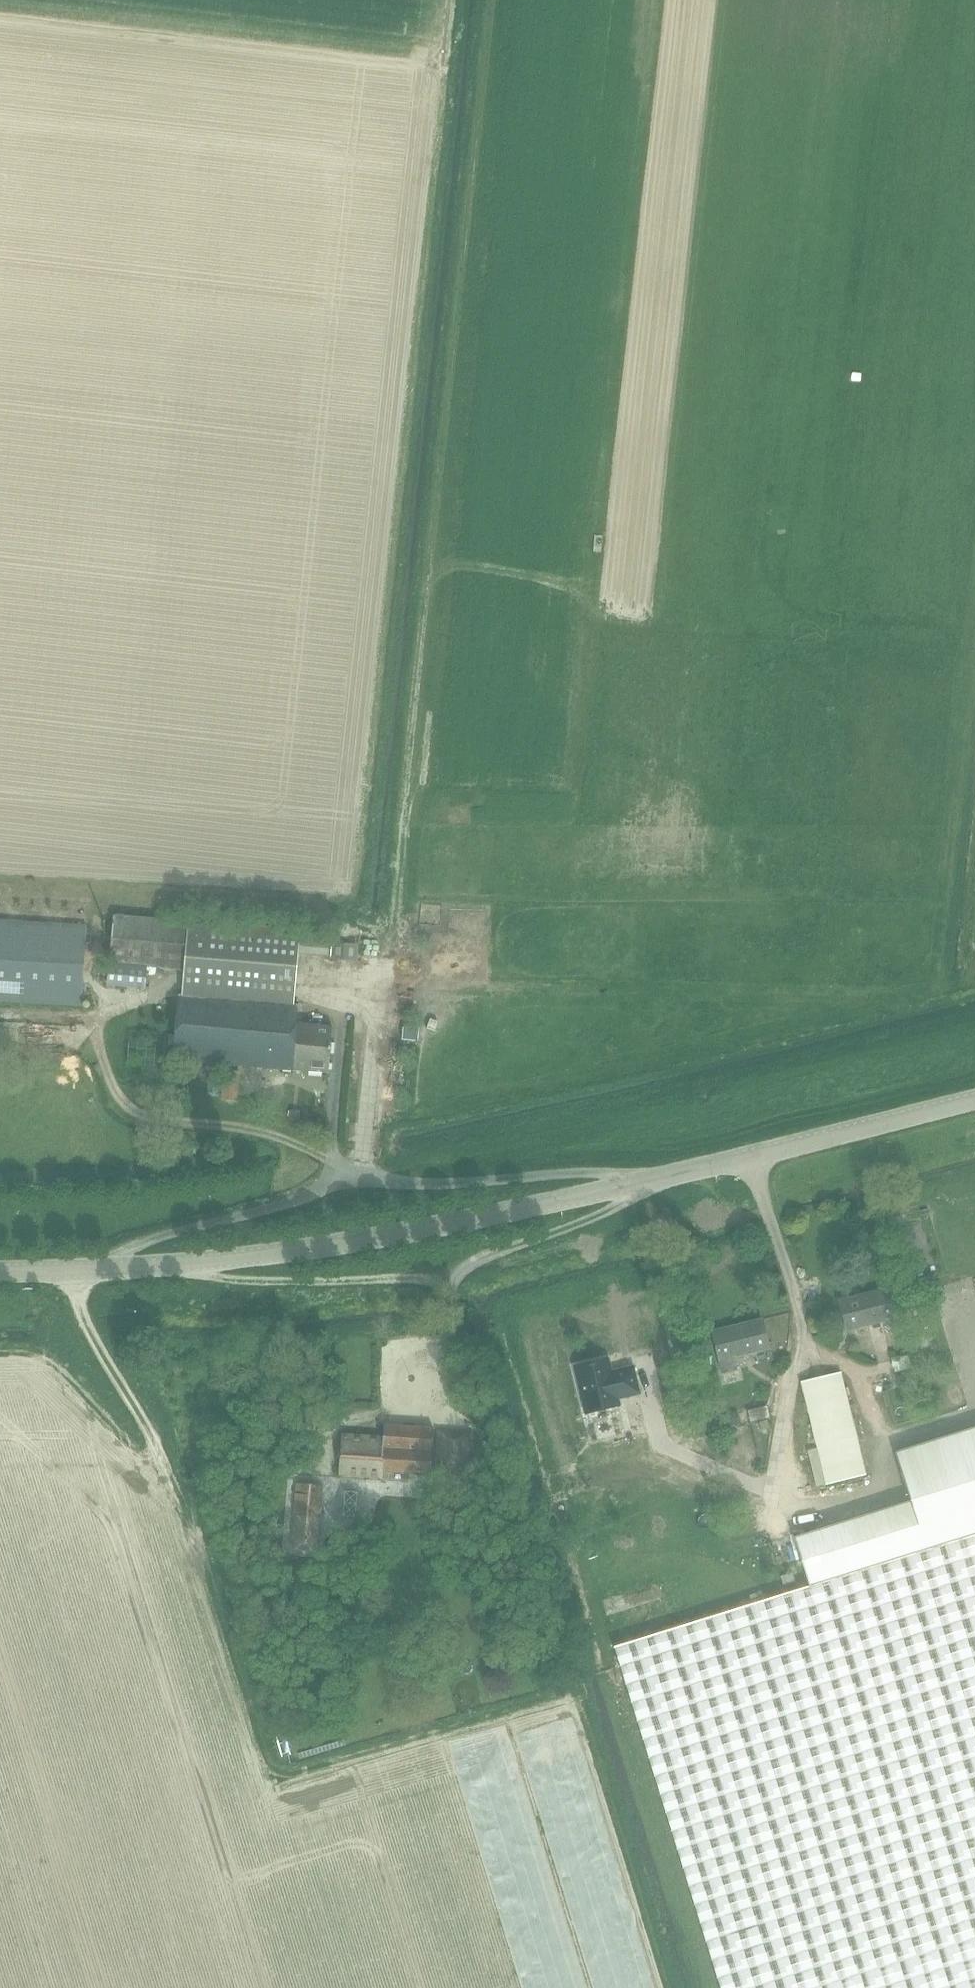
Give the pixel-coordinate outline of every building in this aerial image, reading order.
[(110,963),(108,985),(145,988),(147,966),(184,969),(183,996),(179,995),(173,1059),(328,1073),(333,1026),(296,1023),(298,1007),(294,1006),(299,955),(332,957),(333,952),(335,935),(305,932),(192,922),(114,916),(114,918),(110,963)] [(82,1006),(87,926),(0,921),(0,1001),(82,1006)] [(404,1027),(403,1039),(418,1041),(419,1028),(404,1027)] [(671,1224),(668,1213),(656,1215),(659,1227),(671,1224)] [(857,1296),(844,1300),(854,1341),(881,1335),(878,1324),(899,1319),(887,1271),(853,1279),(857,1296)] [(713,1331),(720,1361),(722,1372),(738,1368),(736,1357),(770,1349),(763,1319),(713,1331)] [(609,1347),(577,1355),(588,1401),(621,1393),(618,1386),(640,1381),(633,1355),(619,1359),(620,1361),(613,1363),(609,1347)] [(914,1370),(899,1374),(902,1388),(917,1384),(914,1370)] [(827,1485),(867,1475),(841,1373),(802,1383),(827,1485)] [(739,1410),(724,1414),(727,1425),(741,1422),(739,1410)] [(767,1419),(759,1422),(762,1430),(770,1428),(767,1419)] [(341,1473),(380,1476),(380,1470),(431,1473),(434,1429),(385,1426),(384,1438),(344,1435),(341,1473)] [(795,1538),(810,1586),(974,1536),(974,1429),(896,1453),(911,1502),(795,1538)] [(442,1437),(439,1467),(465,1469),(467,1438),(442,1437)] [(297,1484),(295,1516),(298,1516),(295,1548),(315,1549),(318,1518),(321,1518),(323,1486),(297,1484)] [(614,1646),(719,1987),(974,1987),(974,1536),(810,1586),(614,1646)]
